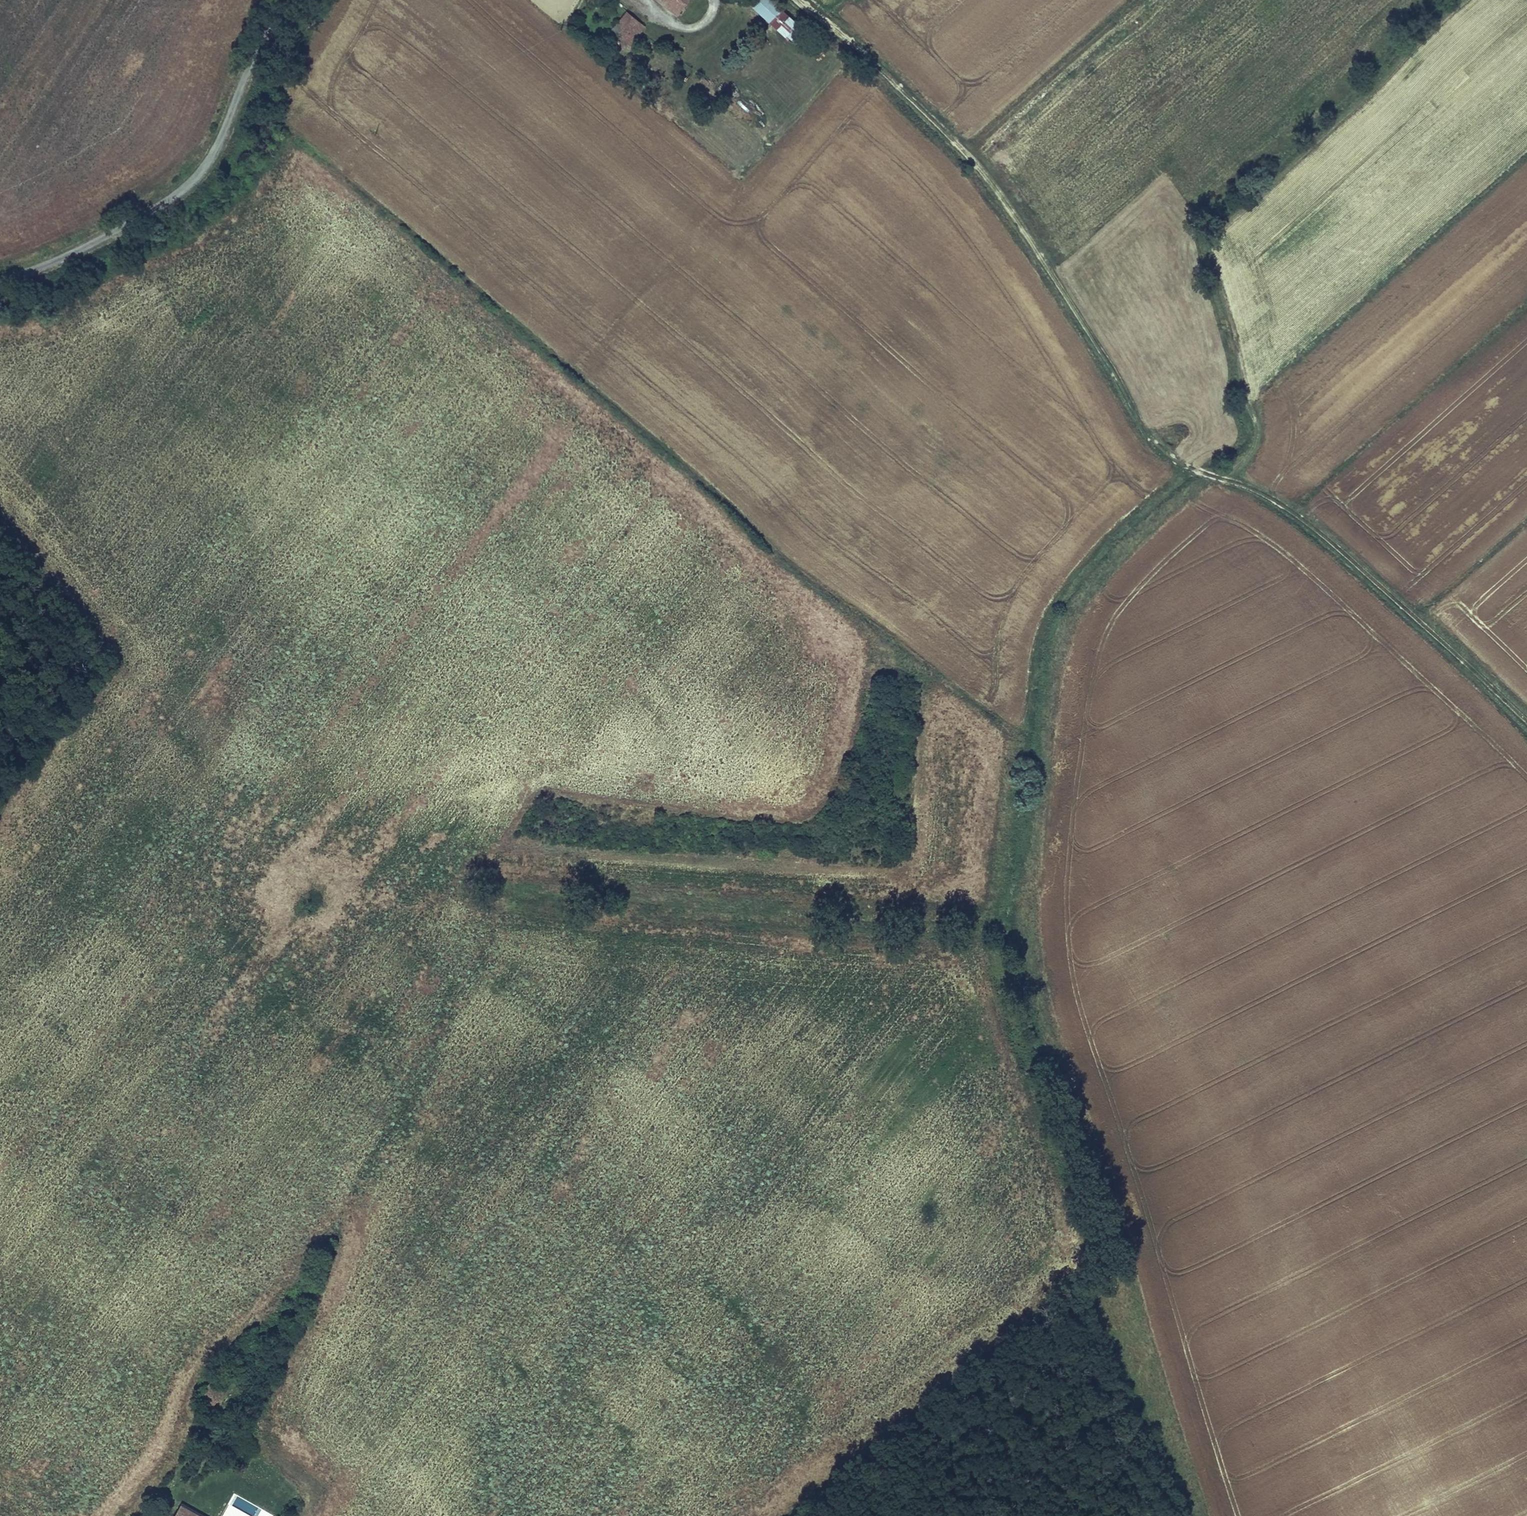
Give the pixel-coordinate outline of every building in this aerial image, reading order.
[(723,0),(677,0),(712,27),(729,4),(723,0)] [(789,0),(766,0),(799,31),(810,19),(789,0)] [(660,23),(648,14),(638,27),(650,36),(660,23)] [(182,1502),(174,1515),(207,1515),(182,1502)]
